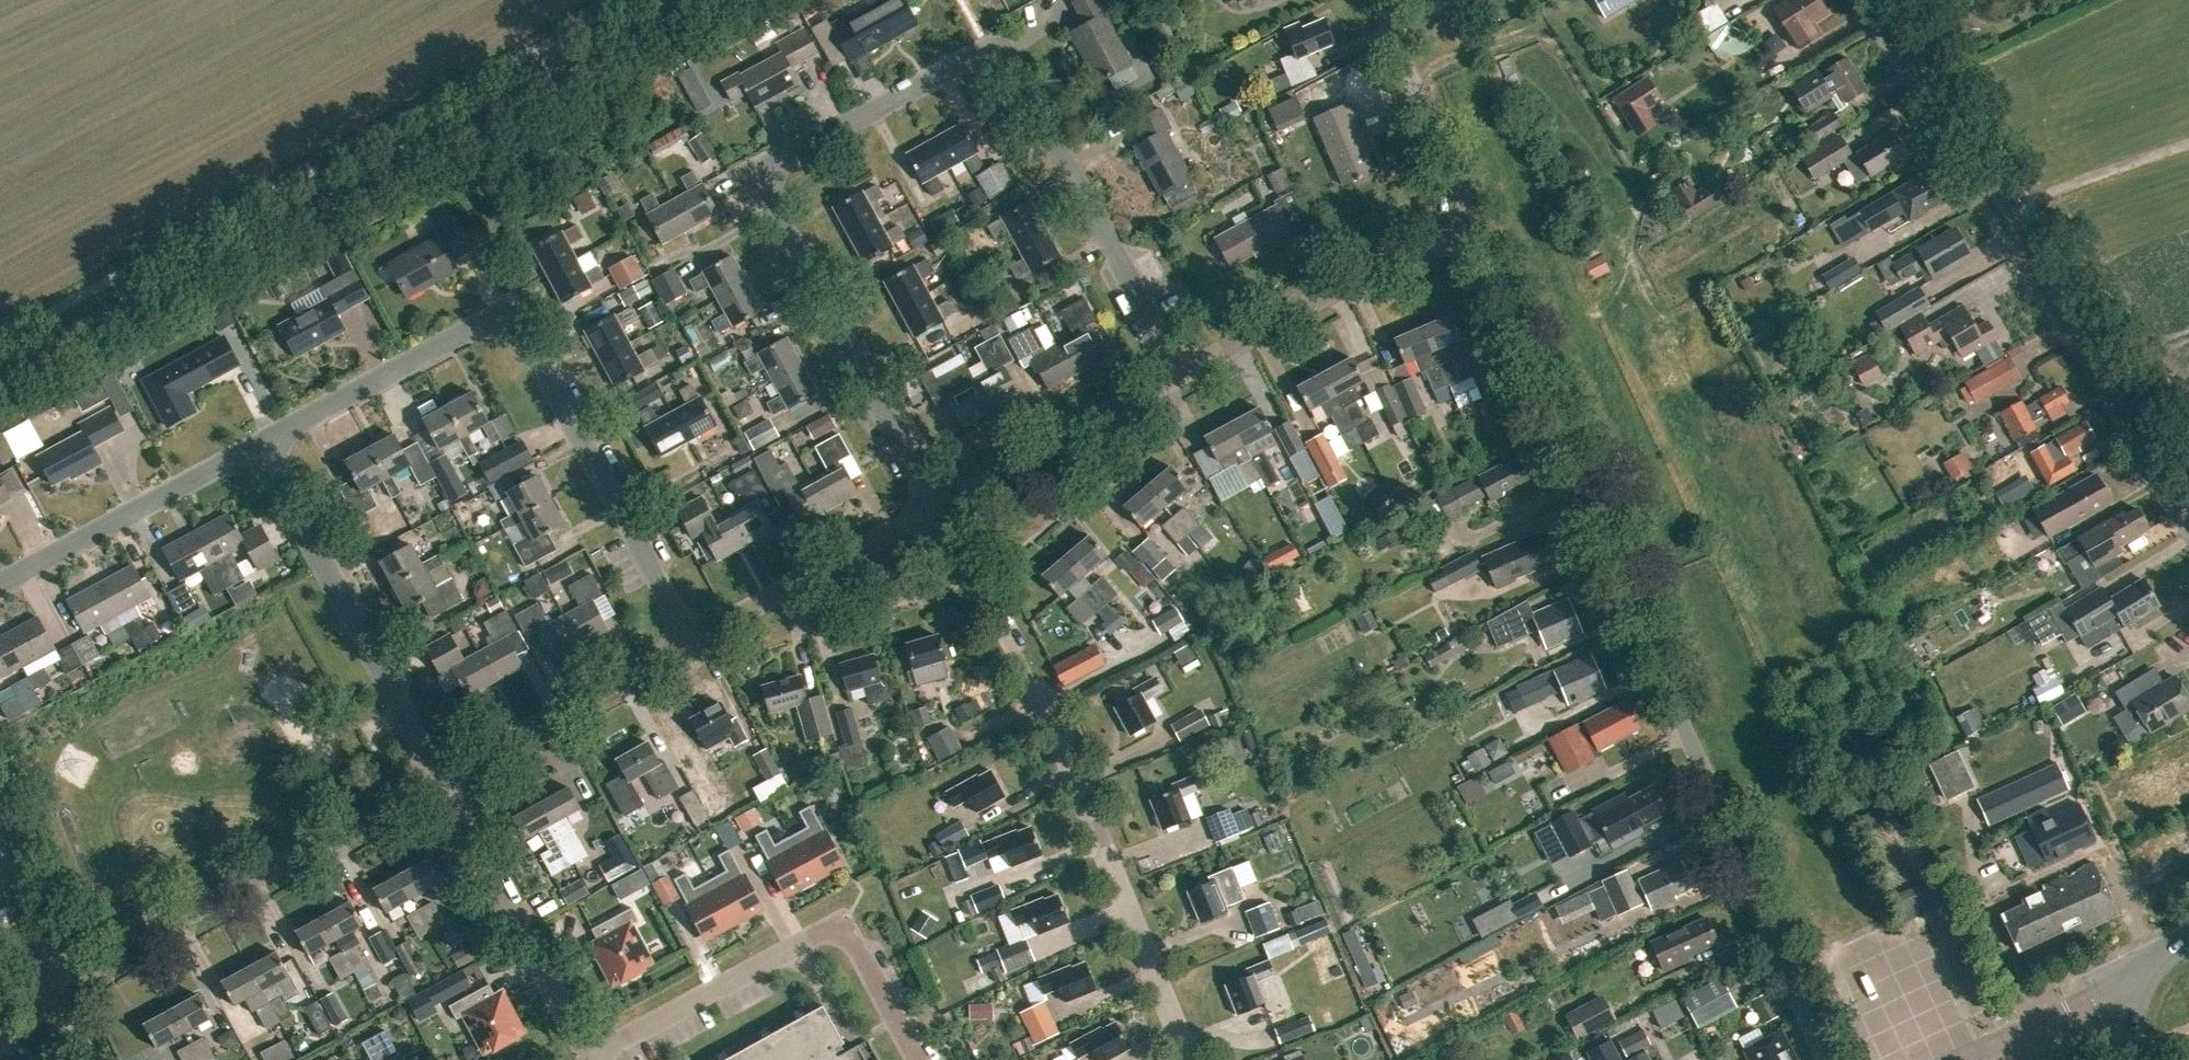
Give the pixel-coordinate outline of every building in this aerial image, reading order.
[(902,0),(885,0),(848,20),(846,16),(830,25),(832,30),(848,58),(850,61),(916,25),(902,0)] [(1098,83),(1131,65),(1105,17),(1109,14),(1101,0),(1078,0),(1072,3),(1085,25),(1071,33),(1098,83)] [(1635,0),(1594,0),(1605,18),(1635,0)] [(1727,22),(1714,0),(1690,14),(1703,36),(1727,22)] [(1822,35),(1814,22),(1828,13),(1819,0),(1787,0),(1774,8),(1800,49),(1822,35)] [(757,30),(764,41),(781,30),(774,19),(757,30)] [(1281,60),(1292,86),(1316,76),(1306,54),(1333,43),(1324,20),(1287,36),(1295,54),(1281,60)] [(747,93),(755,106),(798,82),(790,68),(817,53),(803,28),(776,43),(781,53),(740,76),(738,73),(721,83),(732,101),(747,93)] [(848,58),(832,30),(816,39),(832,68),(848,58)] [(1867,89),(1847,57),(1820,74),(1818,71),(1791,88),(1807,113),(1839,92),(1846,102),(1867,89)] [(690,68),(675,76),(685,94),(699,86),(690,68)] [(1168,83),(1179,101),(1194,91),(1183,73),(1168,83)] [(1648,78),(1614,100),(1638,138),(1658,125),(1649,111),(1663,102),(1648,78)] [(1242,114),(1234,98),(1218,107),(1218,108),(1210,113),(1217,128),(1242,114)] [(1264,111),(1272,130),(1300,119),(1293,100),(1264,111)] [(1363,147),(1367,145),(1349,104),(1314,119),(1343,185),(1374,172),(1363,147)] [(1163,195),(1170,208),(1196,194),(1189,181),(1191,179),(1165,131),(1170,128),(1159,109),(1136,121),(1147,140),(1133,147),(1160,196),(1163,195)] [(1805,133),(1813,146),(1842,128),(1834,115),(1805,133)] [(934,139),(950,168),(964,160),(972,173),(983,167),(976,153),(978,152),(962,124),(934,139)] [(1857,153),(1871,175),(1906,153),(1893,131),(1857,153)] [(1851,153),(1839,133),(1800,155),(1812,175),(1851,153)] [(689,145),(704,168),(718,158),(703,136),(689,145)] [(924,182),(931,196),(943,189),(935,176),(950,168),(934,139),(906,154),(922,183),(924,182)] [(963,196),(971,208),(1011,183),(997,161),(973,176),(979,186),(963,196)] [(1290,188),(1280,169),(1264,177),(1274,196),(1290,188)] [(674,200),(690,228),(718,213),(702,184),(700,185),(693,172),(681,178),(689,192),(674,200)] [(1939,204),(1923,175),(1830,224),(1842,246),(1905,213),(1909,220),(1939,204)] [(1692,188),(1685,176),(1667,187),(1685,217),(1716,198),(1706,180),(1692,188)] [(833,207),(848,235),(877,219),(869,205),(883,197),(876,186),(863,193),(862,191),(833,207)] [(570,198),(580,217),(595,209),(585,191),(570,198)] [(646,215),(662,244),(690,228),(674,200),(660,208),(652,194),(641,200),(648,214),(646,215)] [(1008,230),(1016,245),(1045,229),(1029,201),(1000,217),(1001,219),(988,226),(994,238),(1008,230)] [(1215,239),(1229,266),(1261,249),(1263,252),(1292,236),(1276,206),(1215,239)] [(474,216),(463,222),(468,232),(480,226),(474,216)] [(848,235),(864,263),(892,247),(891,245),(905,238),(899,226),(885,233),(877,219),(848,235)] [(435,233),(438,238),(388,265),(407,297),(457,270),(451,259),(471,248),(457,221),(435,233)] [(532,247),(547,275),(576,259),(568,245),(582,238),(576,226),(562,233),(561,232),(532,247)] [(1955,260),(1969,252),(1955,228),(1894,264),(1902,279),(1927,265),(1935,279),(1958,265),(1955,260)] [(1010,267),(1017,278),(1030,271),(1031,272),(1060,256),(1045,229),(1016,245),(1024,259),(1010,267)] [(940,239),(927,246),(933,256),(946,248),(940,239)] [(342,246),(325,256),(337,277),(354,268),(342,246)] [(606,267),(618,290),(643,277),(632,255),(606,267)] [(709,285),(717,299),(747,284),(731,256),(702,272),(703,273),(690,281),(696,292),(709,285)] [(547,275),(562,303),(591,287),(590,286),(604,278),(598,267),(584,274),(576,259),(547,275)] [(884,281),(899,309),(928,293),(920,279),(934,271),(927,260),(914,267),(913,265),(884,281)] [(1833,270),(1822,276),(1831,290),(1841,283),(1833,270)] [(671,271),(651,282),(663,305),(683,294),(671,271)] [(1749,278),(1740,282),(1745,290),(1753,286),(1749,278)] [(279,326),(296,357),(345,330),(337,315),(352,307),(340,283),(324,292),(328,299),(279,326)] [(712,321),(718,333),(732,326),(733,327),(762,311),(747,284),(717,299),(725,314),(712,321)] [(1871,313),(1881,330),(1925,304),(1915,287),(1871,313)] [(899,309),(914,337),(943,321),(942,319),(956,312),(949,300),(936,308),(928,293),(899,309)] [(1060,345),(1076,374),(1104,359),(1086,326),(1096,320),(1084,298),(1060,311),(1074,337),(1060,345)] [(1949,335),(1962,358),(1997,337),(1988,321),(1976,327),(1963,305),(1929,324),(1922,311),(1899,325),(1916,354),(1949,335)] [(230,310),(214,319),(220,331),(237,322),(230,310)] [(1000,321),(1008,334),(1025,325),(1018,311),(1000,321)] [(1423,327),(1448,385),(1460,380),(1451,359),(1455,357),(1450,344),(1461,340),(1451,315),(1423,327)] [(1030,356),(1048,389),(1076,374),(1060,345),(1046,353),(1032,327),(1007,340),(1020,362),(1030,356)] [(1448,385),(1423,327),(1393,340),(1404,364),(1414,360),(1419,372),(1424,370),(1433,391),(1448,385)] [(975,382),(991,411),(1019,395),(1003,367),(1002,364),(1013,358),(999,332),(974,346),(989,374),(975,382)] [(150,396),(167,427),(195,412),(182,388),(211,372),(214,378),(239,364),(224,337),(148,378),(156,392),(150,396)] [(764,367),(772,381),(801,365),(786,338),(757,353),(758,355),(745,363),(751,374),(764,367)] [(670,362),(674,372),(699,360),(695,351),(670,362)] [(1870,357),(1853,367),(1862,384),(1880,374),(1870,357)] [(2007,357),(1961,382),(1973,404),(2019,378),(2007,357)] [(1324,373),(1361,443),(1376,435),(1367,417),(1361,420),(1351,400),(1357,397),(1352,387),(1363,381),(1351,358),(1324,373)] [(945,393),(963,426),(991,411),(975,382),(965,363),(936,378),(931,369),(919,376),(932,400),(945,393)] [(767,403),(773,415),(787,407),(788,409),(817,393),(801,365),(772,381),(780,396),(767,403)] [(127,395),(116,373),(73,395),(83,414),(111,398),(113,403),(127,395)] [(1309,411),(1316,407),(1323,419),(1327,416),(1346,451),(1361,443),(1324,373),(1296,387),(1309,411)] [(1472,377),(1450,386),(1459,409),(1482,399),(1472,377)] [(1406,378),(1389,385),(1403,420),(1421,413),(1406,378)] [(2001,410),(2006,417),(2021,443),(2036,434),(2032,427),(2036,425),(2032,417),(2046,408),(2050,415),(2065,406),(2061,399),(2067,395),(2059,381),(2024,402),(2020,396),(2012,402),(2013,403),(2001,410)] [(672,412),(688,441),(716,426),(700,397),(698,398),(691,384),(680,391),(687,404),(672,412)] [(1369,390),(1387,427),(1400,420),(1382,384),(1369,390)] [(642,391),(625,400),(632,412),(649,403),(642,391)] [(448,406),(474,454),(477,452),(468,435),(483,427),(492,444),(501,439),(491,421),(488,423),(472,393),(448,406)] [(459,440),(468,457),(474,454),(448,406),(423,419),(440,450),(459,440)] [(645,427),(660,456),(688,441),(672,412),(658,420),(650,406),(639,413),(646,426),(645,427)] [(1231,423),(1261,478),(1274,471),(1263,451),(1276,444),(1269,432),(1271,431),(1259,408),(1231,423)] [(107,410),(80,424),(84,432),(38,457),(53,484),(78,470),(80,474),(101,463),(93,447),(119,433),(107,410)] [(1866,410),(1856,415),(1861,426),(1871,421),(1866,410)] [(825,434),(836,428),(829,415),(817,421),(825,434)] [(778,438),(768,418),(741,433),(751,452),(778,438)] [(2048,485),(2075,470),(2067,456),(2081,449),(2079,445),(2095,436),(2086,420),(2029,451),(2048,485)] [(1237,463),(1249,484),(1261,478),(1231,423),(1204,437),(1217,461),(1223,471),(1237,463)] [(7,435),(19,456),(37,446),(25,425),(7,435)] [(1273,436),(1302,490),(1317,481),(1289,428),(1273,436)] [(1344,478),(1320,432),(1303,441),(1327,487),(1344,478)] [(814,480),(830,509),(857,494),(839,461),(850,455),(838,434),(814,447),(828,472),(814,480)] [(394,435),(369,448),(387,479),(383,481),(392,498),(401,493),(392,476),(409,467),(419,486),(434,477),(415,441),(402,449),(394,435)] [(482,463),(490,479),(492,483),(529,464),(526,459),(529,458),(520,443),(482,463)] [(355,479),(339,487),(352,512),(355,518),(377,506),(368,489),(383,481),(387,479),(369,448),(345,461),(355,479)] [(1962,451),(1941,463),(1950,479),(1971,467),(1962,451)] [(444,453),(428,461),(436,476),(451,503),(466,494),(444,453)] [(747,457),(739,462),(743,470),(751,465),(747,457)] [(1501,465),(1478,476),(1437,497),(1449,519),(1465,511),(1463,507),(1488,495),(1491,501),(1503,494),(1503,491),(1527,478),(1518,459),(1502,467),(1501,465)] [(784,491),(802,524),(830,509),(814,480),(800,487),(786,462),(762,475),(773,497),(784,491)] [(1147,487),(1164,507),(1188,486),(1170,466),(1147,487)] [(729,516),(745,545),(773,530),(755,497),(765,491),(754,470),(730,483),(743,508),(729,516)] [(2095,475),(2036,508),(2033,509),(2048,537),(2110,502),(2095,475)] [(505,530),(522,520),(551,500),(538,476),(507,493),(517,512),(500,521),(505,530)] [(11,499),(0,479),(0,505),(11,499)] [(2008,484),(1993,492),(2001,508),(2017,499),(2008,484)] [(1123,507),(1140,527),(1164,507),(1147,487),(1123,507)] [(490,491),(466,504),(473,517),(497,503),(490,491)] [(1342,493),(1325,498),(1334,530),(1350,525),(1342,493)] [(702,532),(717,560),(745,545),(729,516),(715,523),(701,497),(677,510),(692,538),(702,532)] [(530,535),(512,545),(524,568),(556,550),(548,534),(565,525),(551,500),(522,520),(530,535)] [(1182,508),(1171,518),(1187,536),(1198,526),(1196,524),(1182,508)] [(2123,515),(2121,511),(2077,537),(2077,538),(2057,550),(2065,564),(2086,552),(2100,577),(2120,566),(2114,555),(2111,551),(2118,546),(2148,529),(2136,508),(2123,515)] [(228,514),(196,532),(226,588),(245,578),(231,553),(245,545),(228,514)] [(1171,518),(1160,528),(1176,546),(1187,536),(1171,518)] [(196,532),(163,549),(180,580),(199,570),(213,595),(226,588),(196,532)] [(1499,549),(1500,553),(1484,560),(1496,589),(1514,581),(1513,579),(1551,563),(1538,533),(1499,549)] [(265,534),(245,545),(260,571),(280,560),(265,534)] [(1089,536),(1065,556),(1083,576),(1106,556),(1089,536)] [(1150,569),(1164,557),(1147,538),(1131,552),(1141,564),(1144,562),(1150,569)] [(1261,557),(1268,569),(1296,553),(1290,541),(1261,557)] [(425,569),(426,573),(444,564),(439,554),(422,564),(411,545),(380,562),(394,586),(425,569)] [(1473,551),(1442,567),(1451,585),(1482,569),(1473,551)] [(1125,552),(1115,561),(1123,570),(1133,561),(1125,552)] [(1065,556),(1042,576),(1059,596),(1067,589),(1076,599),(1081,596),(1096,613),(1107,604),(1092,587),(1083,576),(1065,556)] [(133,566),(102,582),(119,613),(150,596),(133,566)] [(425,569),(394,586),(407,611),(424,602),(433,619),(466,601),(453,578),(435,588),(426,573),(425,569)] [(564,615),(580,644),(607,628),(592,600),(602,594),(591,572),(568,585),(580,606),(564,615)] [(549,591),(541,575),(525,583),(533,599),(549,591)] [(1103,577),(1092,587),(1107,604),(1118,594),(1103,577)] [(2100,587),(2063,609),(2073,626),(2080,636),(2116,614),(2123,627),(2158,605),(2142,578),(2108,599),(2100,587)] [(102,582),(68,601),(84,632),(119,613),(102,582)] [(1141,593),(1148,607),(1168,597),(1161,583),(1141,593)] [(184,584),(167,593),(178,613),(196,604),(184,584)] [(238,587),(228,592),(236,606),(245,601),(238,587)] [(485,602),(491,612),(503,606),(498,596),(485,602)] [(1511,642),(1539,630),(1546,648),(1582,633),(1567,599),(1533,613),(1528,602),(1499,614),(1511,642)] [(2059,602),(2019,624),(2028,641),(2037,636),(2041,643),(2073,626),(2063,609),(2059,602)] [(537,631),(552,659),(580,644),(564,615),(549,623),(537,603),(515,615),(526,637),(537,631)] [(1173,639),(1189,630),(1176,609),(1153,622),(1160,634),(1167,630),(1173,639)] [(480,652),(495,681),(523,666),(508,638),(518,632),(506,610),(484,622),(495,643),(480,652)] [(1353,617),(1361,632),(1373,625),(1366,611),(1353,617)] [(193,612),(182,618),(189,631),(200,625),(193,612)] [(1119,640),(1135,630),(1126,615),(1110,624),(1119,640)] [(34,685),(41,698),(58,688),(52,675),(64,669),(71,681),(88,672),(77,651),(63,659),(44,623),(10,642),(27,674),(28,674),(34,685)] [(452,668),(467,696),(495,681),(480,652),(465,660),(450,634),(426,647),(441,674),(452,668)] [(89,635),(73,644),(84,664),(101,655),(89,635)] [(911,667),(916,686),(948,677),(943,660),(944,659),(938,636),(907,645),(913,667),(911,667)] [(1459,638),(1426,657),(1433,669),(1466,650),(1459,638)] [(27,674),(10,642),(0,647),(0,689),(27,674)] [(1193,658),(1185,644),(1171,652),(1180,666),(1193,658)] [(1092,646),(1053,667),(1063,686),(1102,666),(1092,646)] [(1514,714),(1562,693),(1563,693),(1568,705),(1606,688),(1597,668),(1591,654),(1553,671),(1516,686),(1518,689),(1506,694),(1514,714)] [(864,686),(867,697),(869,705),(891,699),(885,679),(880,681),(872,655),(839,664),(847,691),(864,686)] [(2042,669),(2030,675),(2037,687),(2048,680),(2042,669)] [(2127,709),(2134,705),(2150,730),(2188,706),(2188,698),(2174,674),(2157,684),(2148,670),(2115,690),(2127,709)] [(802,723),(807,740),(831,733),(826,716),(820,696),(806,700),(799,675),(761,686),(769,712),(797,704),(802,723)] [(1133,690),(1136,695),(1114,707),(1130,735),(1155,722),(1143,700),(1161,690),(1155,678),(1133,690)] [(7,713),(15,728),(48,711),(41,698),(34,685),(11,698),(16,707),(7,713)] [(2075,694),(2052,707),(2063,726),(2086,713),(2075,694)] [(690,719),(702,741),(706,749),(729,736),(735,746),(747,740),(735,718),(730,721),(720,702),(690,719)] [(1639,727),(1625,702),(1585,723),(1583,721),(1549,738),(1566,771),(1591,758),(1588,752),(1596,747),(1597,748),(1639,727)] [(1182,722),(1192,738),(1221,722),(1211,705),(1182,722)] [(930,724),(924,706),(909,711),(915,729),(930,724)] [(836,711),(845,744),(861,739),(852,707),(836,711)] [(1968,711),(1955,718),(1965,738),(1978,731),(1968,711)] [(925,738),(936,759),(958,747),(946,726),(925,738)] [(1506,752),(1498,738),(1484,746),(1492,760),(1506,752)] [(606,784),(625,816),(644,805),(630,780),(643,773),(658,799),(677,788),(672,780),(674,779),(663,760),(659,762),(648,742),(617,760),(624,773),(606,784)] [(766,749),(751,757),(765,782),(780,774),(766,749)] [(1468,757),(1476,772),(1489,764),(1481,749),(1468,757)] [(1958,753),(1929,766),(1946,802),(1974,789),(1958,753)] [(2020,760),(2024,770),(2040,764),(2036,754),(2020,760)] [(2049,765),(1970,802),(1983,829),(2062,792),(2049,765)] [(946,793),(953,806),(968,798),(976,812),(1005,796),(991,770),(978,777),(977,775),(946,793)] [(1150,799),(1163,830),(1190,819),(1180,796),(1199,789),(1194,776),(1171,785),(1173,790),(1150,799)] [(1667,813),(1653,786),(1628,800),(1625,794),(1592,811),(1593,812),(1577,821),(1572,811),(1551,823),(1569,857),(1590,845),(1590,844),(1605,836),(1613,850),(1643,833),(1640,827),(1667,813)] [(541,802),(573,862),(587,855),(566,816),(580,808),(569,787),(541,802)] [(680,797),(694,824),(706,818),(692,790),(680,797)] [(540,853),(551,874),(573,862),(541,802),(512,818),(524,839),(538,831),(548,849),(540,853)] [(664,806),(670,819),(679,814),(673,802),(664,806)] [(1206,811),(1217,836),(1239,826),(1229,802),(1206,811)] [(2079,802),(2029,825),(2046,861),(2057,855),(2061,865),(2071,860),(2067,851),(2096,837),(2079,802)] [(791,836),(815,880),(842,865),(810,806),(799,812),(807,828),(791,836)] [(734,818),(742,832),(761,822),(753,807),(734,818)] [(1251,826),(1260,824),(1257,812),(1248,815),(1251,826)] [(960,819),(935,833),(943,848),(968,835),(960,819)] [(1005,851),(1010,866),(1041,854),(1030,827),(1017,832),(1016,830),(983,843),(989,857),(1005,851)] [(755,836),(787,895),(815,880),(791,836),(775,845),(766,830),(755,836)] [(936,840),(927,846),(931,851),(932,854),(934,858),(943,853),(936,840)] [(710,880),(734,924),(762,909),(729,849),(718,856),(726,871),(710,880)] [(943,855),(954,880),(966,875),(956,850),(943,855)] [(1246,882),(1264,876),(1256,856),(1239,861),(1246,882)] [(401,874),(413,897),(441,882),(428,859),(401,874)] [(1602,881),(1617,915),(1648,901),(1651,909),(1676,898),(1675,895),(1692,887),(1681,860),(1632,882),(1627,870),(1602,881)] [(2021,906),(2001,914),(2017,950),(2062,929),(2066,937),(2116,913),(2117,913),(2093,860),(2076,869),(2071,860),(2061,865),(2065,874),(2041,886),(2043,890),(2019,900),(2021,906)] [(1188,891),(1200,922),(1227,912),(1225,907),(1245,899),(1232,867),(1208,877),(1210,882),(1188,891)] [(674,880),(706,939),(734,924),(710,880),(694,889),(685,873),(674,880)] [(373,889),(386,912),(413,897),(401,874),(373,889)] [(559,891),(568,906),(588,894),(580,879),(559,891)] [(999,884),(970,896),(977,914),(1006,902),(999,884)] [(1016,926),(1032,919),(1038,934),(1069,922),(1058,894),(1044,900),(1044,898),(1010,911),(1016,926)] [(1244,904),(1255,936),(1279,928),(1267,896),(1244,904)] [(1532,910),(1526,898),(1511,906),(1509,902),(1474,920),(1482,936),(1532,910)] [(970,899),(961,903),(965,916),(975,912),(970,899)] [(1307,903),(1312,917),(1322,913),(1317,899),(1307,903)] [(432,900),(419,907),(430,927),(443,920),(432,900)] [(323,917),(336,940),(363,925),(350,902),(323,917)] [(1575,919),(1567,902),(1555,907),(1562,924),(1575,919)] [(407,914),(418,934),(430,927),(419,907),(407,914)] [(621,979),(623,983),(645,972),(642,967),(650,963),(630,926),(639,922),(632,908),(591,930),(598,942),(592,945),(613,983),(621,979)] [(910,929),(925,939),(937,920),(921,911),(910,929)] [(296,932),(308,955),(336,940),(323,917),(296,932)] [(1651,943),(1664,970),(1688,959),(1687,956),(1717,942),(1706,917),(1651,943)] [(1293,933),(1300,947),(1332,932),(1325,918),(1293,933)] [(384,964),(397,957),(382,930),(370,937),(384,964)] [(1023,937),(995,948),(996,951),(1001,965),(1004,973),(1033,962),(1023,937)] [(396,948),(410,976),(422,969),(408,941),(396,948)] [(355,943),(343,949),(353,969),(366,962),(355,943)] [(353,969),(343,949),(330,956),(341,976),(353,969)] [(996,951),(975,959),(981,974),(989,970),(998,966),(1001,965),(996,951)] [(277,952),(249,967),(262,990),(269,1002),(268,1002),(279,1023),(293,1016),(282,995),(287,993),(280,980),(289,975),(277,952)] [(1248,975),(1225,984),(1238,1015),(1264,1004),(1262,998),(1276,992),(1269,975),(1274,973),(1269,961),(1246,970),(1248,975)] [(1044,994),(1059,987),(1065,1002),(1096,989),(1085,963),(1072,968),(1071,966),(1038,979),(1044,994)] [(998,966),(989,970),(994,983),(1003,979),(998,966)] [(262,990),(249,967),(222,982),(234,1005),(262,990)] [(425,990),(433,1006),(470,986),(462,971),(425,990)] [(1681,998),(1696,1026),(1734,1006),(1719,978),(1681,998)] [(493,1047),(495,1052),(517,1040),(514,1036),(522,1031),(502,994),(496,997),(489,984),(449,1006),(456,1020),(465,1015),(485,1052),(493,1047)] [(350,1018),(334,991),(320,999),(336,1026),(350,1018)] [(1404,1009),(1414,1004),(1408,992),(1398,997),(1404,1009)] [(1779,1018),(1768,994),(1753,1001),(1764,1025),(1779,1018)] [(171,1010),(184,1033),(211,1018),(199,995),(171,1010)] [(1614,1020),(1601,996),(1565,1015),(1578,1039),(1614,1020)] [(316,1001),(304,1008),(318,1033),(330,1026),(316,1001)] [(268,1002),(255,1009),(266,1029),(279,1023),(268,1002)] [(1044,1002),(1020,1013),(1034,1044),(1058,1033),(1044,1002)] [(992,1004),(969,1005),(969,1020),(993,1019),(992,1004)] [(725,1059),(866,1059),(858,1046),(845,1053),(841,1046),(844,1044),(823,1006),(770,1035),(725,1059)] [(1500,1016),(1510,1034),(1523,1028),(1513,1009),(1500,1016)] [(144,1025),(157,1048),(184,1033),(171,1010),(144,1025)] [(240,1018),(248,1040),(259,1036),(250,1014),(240,1018)] [(1309,1015),(1273,1029),(1279,1044),(1315,1031),(1309,1015)] [(1103,1029),(1102,1027),(1070,1044),(1077,1058),(1092,1050),(1098,1059),(1107,1059),(1129,1048),(1115,1023),(1103,1029)] [(1616,1039),(1625,1056),(1649,1043),(1639,1026),(1616,1039)] [(399,1056),(385,1030),(362,1043),(371,1059),(391,1059),(399,1056)] [(1750,1059),(1791,1059),(1794,1058),(1780,1032),(1744,1050),(1750,1059)] [(189,1043),(199,1059),(207,1059),(214,1056),(202,1036),(189,1043)] [(1028,1037),(1020,1041),(1025,1053),(1034,1049),(1028,1037)] [(1610,1039),(1586,1051),(1591,1059),(1621,1059),(1610,1039)] [(176,1050),(182,1059),(199,1059),(189,1043),(176,1050)] [(1644,1051),(1626,1059),(1649,1059),(1644,1051)]
